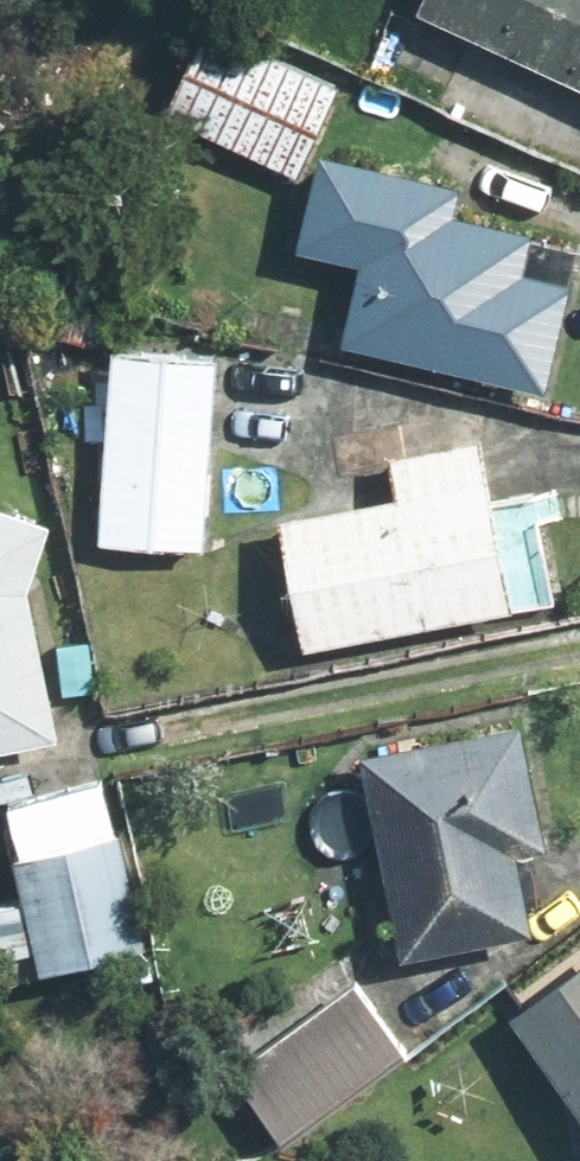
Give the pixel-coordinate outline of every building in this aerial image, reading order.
[(412,9),(579,88),(579,0),(416,0),(412,9)] [(161,116),(293,177),(335,87),(203,26),(161,116)] [(357,266),(338,346),(541,393),(566,286),(518,275),(527,234),(449,216),(455,187),(315,155),(293,251),(357,266)] [(97,545),(201,552),(213,360),(109,354),(107,385),(52,382),(52,393),(46,392),(45,409),(51,410),(49,440),(103,443),(97,545)] [(393,500),(272,521),(296,651),(508,613),(477,442),(385,459),(393,500)] [(53,739),(24,591),(46,526),(0,511),(0,750),(53,739)] [(357,755),(396,961),(527,936),(512,855),(543,849),(519,724),(357,755)] [(107,838),(97,790),(6,807),(15,861),(12,862),(21,903),(0,907),(0,958),(33,951),(38,974),(141,951),(115,836),(107,838)] [(508,1018),(579,1122),(579,964),(508,1018)] [(227,1076),(279,1146),(404,1055),(352,984),(227,1076)]
